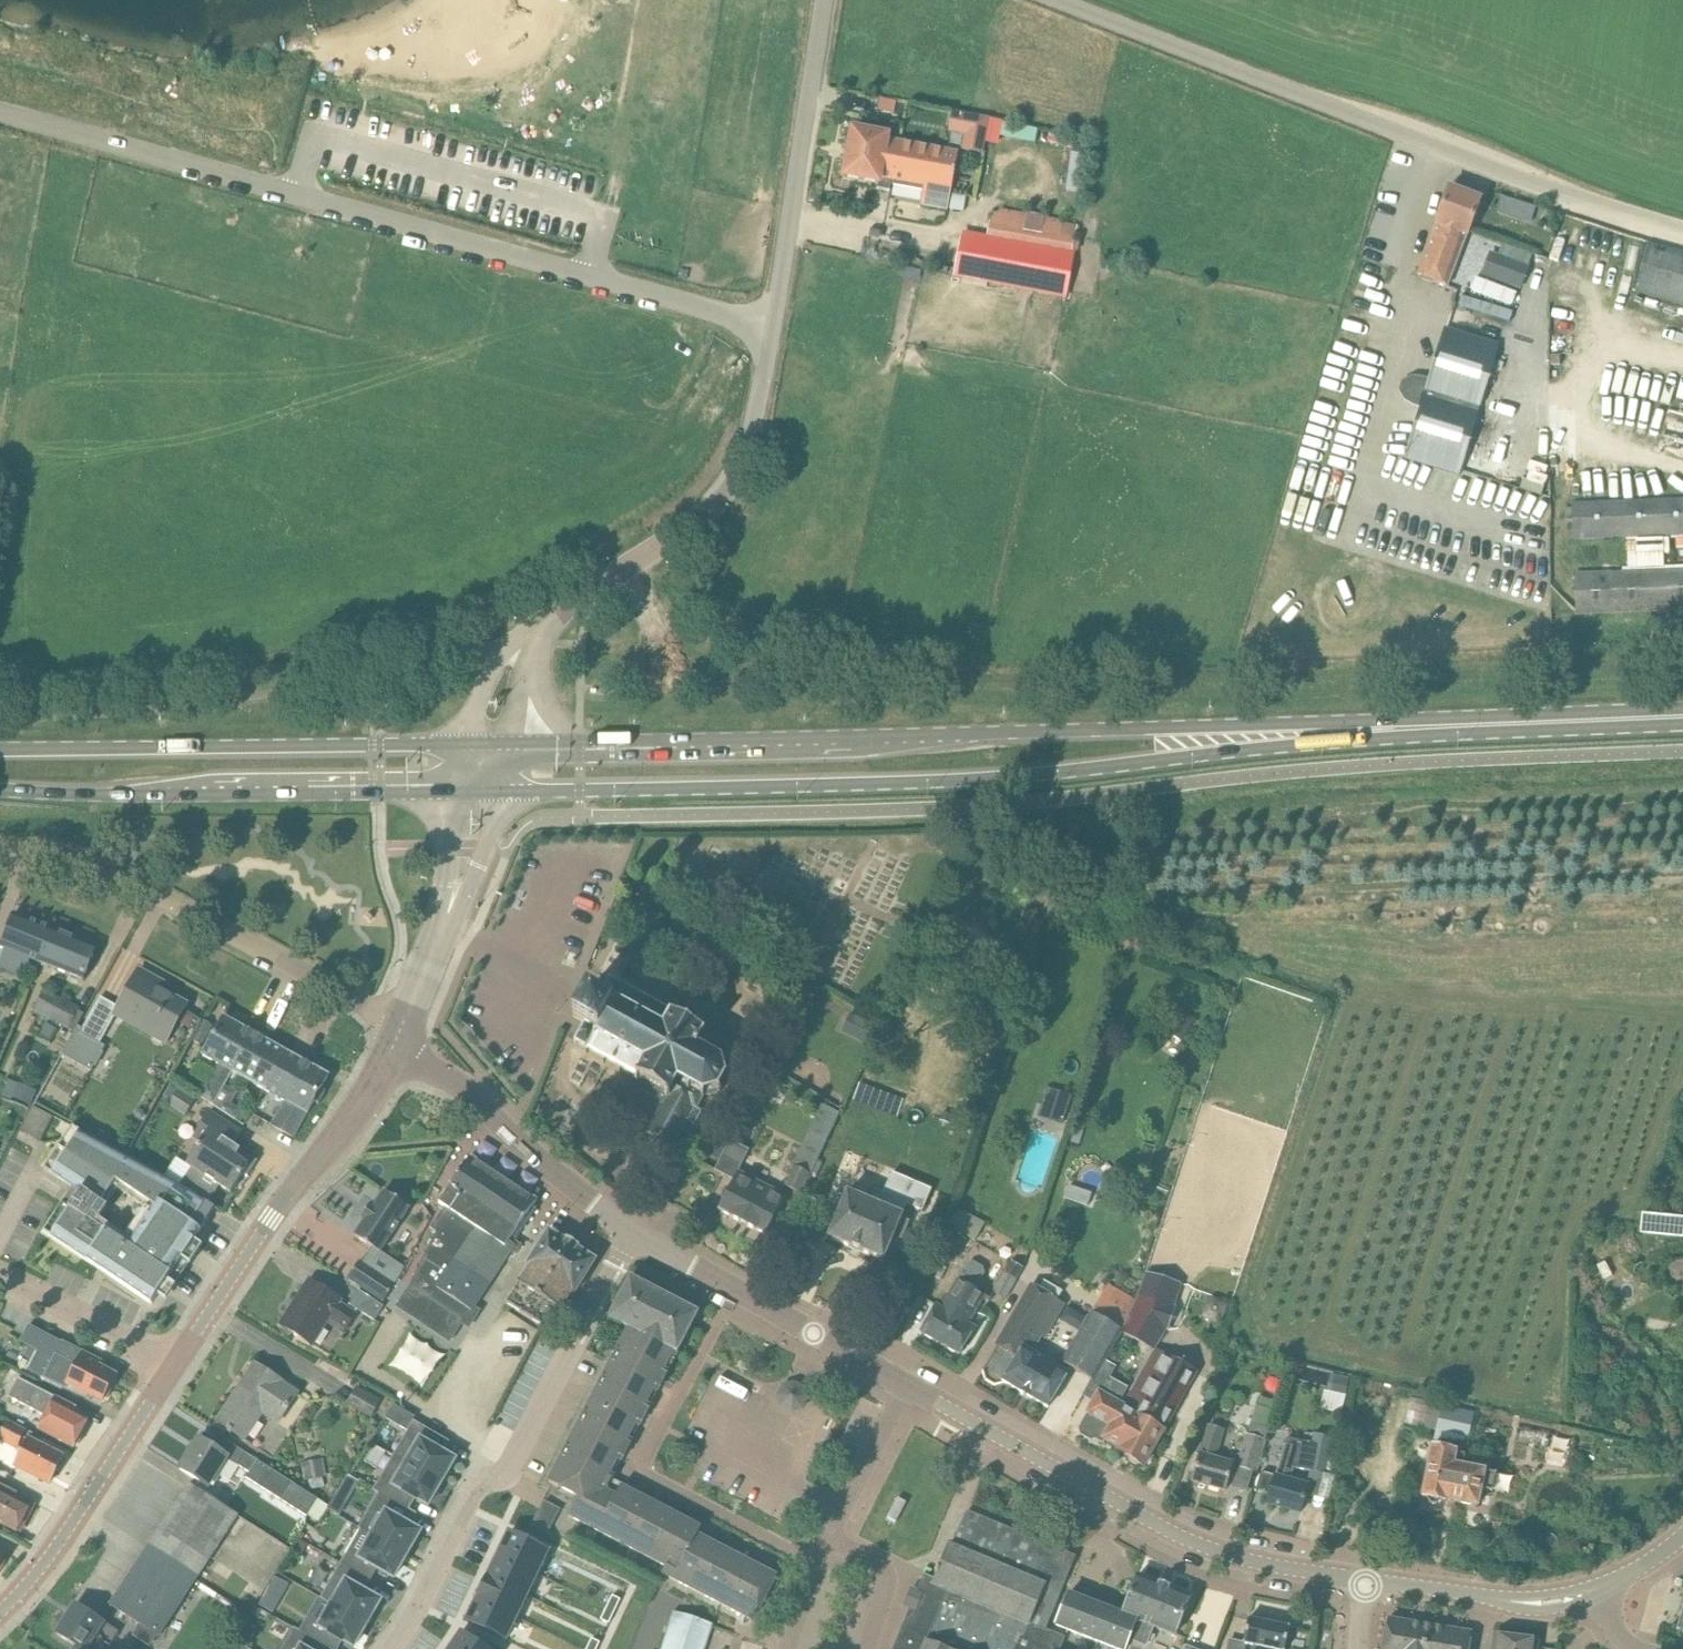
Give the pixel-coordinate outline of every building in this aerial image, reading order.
[(953,114),(950,132),(965,135),(962,150),(982,154),(987,125),(988,118),(953,112),(953,114)] [(890,137),(853,130),(844,176),(879,183),(878,189),(891,191),(893,181),(923,187),(920,204),(944,208),(954,155),(889,143),(890,137)] [(1448,286),(1473,221),(1481,200),(1449,188),(1417,274),(1448,286)] [(1502,197),(1497,214),(1507,217),(1513,200),(1502,197)] [(1067,297),(1076,254),(988,236),(980,282),(1067,297)] [(1648,243),(1635,292),(1682,305),(1682,253),(1648,243)] [(1498,255),(1489,278),(1520,290),(1529,267),(1529,266),(1498,255)] [(1463,295),(1460,307),(1507,320),(1510,308),(1463,295)] [(1404,381),(1400,392),(1405,401),(1413,406),(1421,408),(1406,459),(1459,475),(1498,345),(1446,329),(1430,380),(1422,377),(1412,377),(1404,381)] [(1682,440),(1682,410),(1613,395),(1607,424),(1682,440)] [(1682,537),(1682,499),(1571,503),(1573,541),(1627,539),(1668,537),(1682,537)] [(1575,572),(1576,592),(1577,614),(1682,610),(1682,566),(1664,566),(1664,554),(1669,554),(1668,537),(1627,539),(1629,567),(1623,568),(1623,570),(1575,572)] [(15,913),(1,946),(6,948),(0,962),(0,965),(19,972),(22,964),(28,966),(31,959),(40,962),(53,929),(15,913)] [(97,947),(53,929),(40,962),(83,980),(89,967),(97,947)] [(166,1043),(176,1024),(186,1005),(151,986),(155,979),(139,970),(118,1009),(115,1015),(117,1015),(166,1043)] [(740,1046),(641,992),(624,982),(623,985),(611,978),(610,979),(609,979),(599,997),(588,991),(574,1017),(584,1023),(574,1041),(575,1042),(575,1043),(586,1050),(585,1052),(658,1093),(653,1103),(661,1107),(646,1134),(670,1147),(676,1143),(688,1122),(696,1126),(704,1112),(699,1109),(705,1097),(718,1093),(719,1092),(720,1093),(722,1092),(719,1089),(726,1077),(730,1077),(730,1075),(729,1075),(726,1063),(731,1062),(740,1046)] [(35,1011),(70,1030),(81,1008),(45,989),(35,1011)] [(118,1009),(100,999),(83,1029),(78,1026),(61,1055),(92,1072),(95,1067),(96,1067),(104,1054),(102,1053),(105,1047),(100,1045),(117,1015),(115,1015),(118,1009)] [(254,1034),(244,1028),(224,1017),(214,1037),(204,1056),(219,1064),(209,1084),(207,1083),(200,1097),(214,1104),(232,1071),(233,1072),(254,1034)] [(197,1033),(192,1042),(200,1046),(205,1038),(212,1027),(203,1022),(197,1033)] [(286,1052),(254,1034),(233,1072),(234,1073),(233,1075),(264,1091),(286,1052)] [(329,1076),(286,1052),(264,1091),(284,1102),(272,1125),(294,1137),(314,1102),(319,1104),(326,1091),(322,1088),(329,1076)] [(21,1083),(14,1100),(31,1107),(39,1091),(21,1083)] [(1039,1114),(1062,1122),(1072,1092),(1049,1084),(1039,1114)] [(170,1107),(185,1117),(196,1100),(180,1090),(170,1107)] [(19,1131),(40,1141),(52,1117),(32,1106),(19,1131)] [(242,1132),(210,1111),(201,1125),(208,1130),(187,1164),(192,1168),(180,1186),(187,1190),(208,1202),(209,1201),(208,1200),(218,1185),(231,1193),(244,1174),(248,1176),(253,1168),(236,1157),(233,1145),(242,1132)] [(45,1168),(44,1169),(80,1193),(70,1208),(62,1203),(43,1232),(152,1304),(217,1207),(208,1202),(187,1190),(180,1186),(166,1177),(133,1160),(72,1127),(71,1128),(79,1132),(52,1172),(45,1168)] [(708,1129),(697,1149),(720,1162),(732,1142),(708,1129)] [(720,1162),(715,1170),(734,1181),(719,1210),(766,1236),(787,1197),(739,1172),(750,1151),(732,1141),(732,1142),(720,1162)] [(538,1201),(471,1156),(456,1179),(439,1203),(444,1207),(427,1232),(434,1236),(410,1285),(462,1319),(460,1323),(469,1329),(479,1314),(474,1310),(512,1251),(517,1254),(523,1245),(515,1241),(536,1210),(533,1208),(538,1201)] [(798,1156),(784,1185),(802,1195),(811,1175),(816,1165),(798,1156)] [(884,1261),(892,1241),(895,1234),(899,1236),(906,1220),(901,1218),(908,1204),(923,1210),(931,1189),(893,1173),(884,1193),(876,1189),(871,1202),(848,1193),(829,1238),(884,1261)] [(365,1221),(355,1236),(380,1253),(410,1208),(408,1207),(407,1203),(405,1200),(402,1199),(399,1198),(395,1198),(384,1191),(375,1206),(371,1204),(361,1219),(365,1221)] [(958,1208),(948,1227),(975,1241),(985,1222),(968,1213),(960,1209),(958,1208)] [(1656,1234),(1658,1215),(1642,1214),(1641,1233),(1656,1234)] [(566,1243),(563,1242),(549,1233),(529,1265),(530,1266),(507,1304),(548,1330),(572,1292),(574,1293),(594,1261),(577,1250),(579,1247),(568,1240),(566,1243)] [(383,1301),(395,1284),(360,1261),(349,1278),(383,1301)] [(975,1290),(986,1272),(984,1268),(974,1262),(969,1264),(960,1280),(959,1279),(942,1308),(937,1305),(932,1313),(921,1333),(959,1355),(975,1329),(970,1325),(986,1296),(975,1290)] [(1007,1300),(1019,1279),(1006,1272),(994,1293),(1007,1300)] [(1184,1294),(1155,1277),(1140,1303),(1122,1334),(1150,1350),(1161,1331),(1164,1332),(1174,1314),(1173,1313),(1184,1294)] [(630,1327),(678,1353),(698,1314),(631,1279),(610,1318),(629,1328),(630,1327)] [(341,1301),(329,1294),(310,1281),(297,1303),(299,1304),(285,1325),(283,1324),(282,1325),(312,1344),(329,1318),(346,1329),(356,1315),(339,1303),(341,1301)] [(1063,1304),(1050,1296),(1054,1289),(1044,1283),(1039,1290),(1033,1287),(995,1352),(983,1371),(986,1381),(995,1386),(1003,1383),(1028,1341),(1029,1342),(1036,1331),(1044,1337),(1063,1304)] [(1140,1303),(1108,1284),(1062,1363),(1091,1380),(1088,1388),(1090,1389),(1106,1361),(1122,1334),(1140,1303)] [(375,1320),(384,1305),(359,1289),(350,1305),(375,1320)] [(563,1313),(575,1321),(584,1305),(573,1298),(563,1313)] [(69,1385),(102,1402),(104,1398),(106,1399),(112,1388),(110,1387),(116,1375),(100,1366),(102,1363),(84,1353),(83,1354),(63,1343),(63,1344),(29,1326),(21,1343),(55,1360),(46,1377),(67,1388),(69,1385)] [(611,1481),(678,1353),(630,1327),(629,1328),(549,1483),(578,1498),(569,1516),(666,1567),(663,1574),(752,1620),(755,1613),(758,1614),(777,1577),(698,1535),(702,1528),(611,1481)] [(1026,1348),(1029,1342),(1028,1341),(1003,1383),(1006,1383),(1022,1392),(1021,1393),(1030,1398),(1030,1397),(1048,1408),(1069,1373),(1026,1348)] [(1140,1463),(1144,1466),(1196,1373),(1156,1351),(1130,1397),(1142,1403),(1136,1414),(1122,1407),(1103,1442),(1103,1443),(1105,1439),(1119,1448),(1118,1451),(1129,1457),(1129,1461),(1136,1465),(1140,1463)] [(1103,1442),(1122,1407),(1124,1405),(1121,1403),(1129,1389),(1111,1378),(1118,1368),(1106,1361),(1090,1389),(1098,1394),(1088,1413),(1089,1414),(1080,1430),(1081,1434),(1092,1440),(1096,1439),(1103,1442)] [(283,1383),(277,1379),(258,1366),(242,1390),(240,1389),(218,1422),(229,1429),(227,1432),(231,1434),(233,1432),(244,1439),(263,1412),(279,1422),(298,1394),(282,1383),(283,1383)] [(1336,1375),(1331,1392),(1346,1396),(1351,1379),(1336,1375)] [(55,1399),(35,1389),(17,1381),(9,1397),(46,1416),(40,1430),(74,1447),(88,1420),(72,1412),(74,1408),(55,1398),(55,1399)] [(350,1407),(376,1412),(380,1393),(354,1387),(350,1407)] [(1252,1471),(1261,1439),(1266,1440),(1274,1413),(1255,1408),(1238,1466),(1252,1471)] [(1475,1418),(1442,1410),(1437,1430),(1470,1438),(1475,1418)] [(408,1435),(396,1456),(441,1483),(455,1460),(443,1453),(450,1441),(414,1420),(406,1433),(408,1435)] [(29,1439),(28,1439),(31,1433),(8,1422),(0,1438),(0,1441),(21,1452),(14,1467),(30,1474),(49,1484),(64,1457),(29,1439)] [(1233,1465),(1218,1461),(1221,1451),(1218,1450),(1224,1431),(1210,1426),(1201,1456),(1200,1455),(1192,1481),(1225,1491),(1233,1465)] [(1326,1475),(1331,1449),(1333,1437),(1314,1434),(1312,1445),(1299,1442),(1298,1448),(1286,1445),(1277,1478),(1262,1473),(1256,1489),(1270,1494),(1267,1503),(1301,1513),(1308,1486),(1289,1481),(1293,1468),(1310,1471),(1307,1484),(1322,1487),(1325,1475),(1326,1475)] [(1572,1440),(1555,1436),(1552,1446),(1569,1450),(1572,1440)] [(1544,1442),(1529,1438),(1524,1457),(1540,1461),(1544,1442)] [(219,1452),(218,1451),(200,1439),(180,1469),(199,1481),(209,1487),(228,1459),(250,1473),(247,1478),(306,1517),(318,1499),(227,1440),(219,1452)] [(1456,1452),(1432,1448),(1422,1497),(1426,1498),(1430,1504),(1437,1505),(1442,1501),(1446,1502),(1447,1500),(1478,1507),(1481,1490),(1493,1492),(1496,1474),(1485,1471),(1464,1467),(1466,1455),(1456,1453),(1456,1452)] [(380,1478),(374,1489),(381,1494),(407,1509),(408,1508),(414,1498),(428,1506),(441,1483),(396,1456),(382,1479),(380,1478)] [(1252,1471),(1238,1466),(1232,1486),(1246,1490),(1252,1471)] [(348,1475),(336,1496),(346,1501),(358,1480),(348,1475)] [(0,1485),(0,1527),(1,1524),(18,1532),(31,1506),(15,1498),(17,1494),(0,1485)] [(238,1517),(207,1497),(189,1485),(149,1546),(198,1578),(238,1517)] [(381,1494),(361,1528),(407,1555),(420,1532),(409,1525),(416,1513),(408,1508),(407,1509),(381,1494)] [(329,1506),(327,1509),(340,1516),(347,1503),(335,1496),(329,1506)] [(540,1509),(533,1523),(549,1531),(550,1531),(561,1510),(560,1510),(544,1502),(540,1509)] [(1062,1591),(1068,1577),(1076,1557),(968,1511),(953,1545),(1062,1591)] [(361,1528),(341,1563),(370,1579),(376,1568),(394,1578),(407,1555),(361,1528)] [(499,1556),(538,1575),(549,1552),(510,1533),(499,1556)] [(949,1544),(939,1569),(937,1569),(935,1573),(937,1574),(935,1579),(924,1574),(916,1593),(923,1596),(917,1610),(910,1607),(893,1648),(1062,1648),(1066,1641),(1045,1632),(1062,1591),(953,1545),(949,1544)] [(159,1637),(198,1578),(149,1546),(110,1605),(159,1637)] [(527,1596),(538,1575),(499,1556),(489,1578),(527,1596)] [(341,1563),(321,1598),(333,1604),(367,1624),(380,1601),(363,1591),(370,1579),(341,1563)] [(216,1564),(205,1587),(251,1609),(262,1586),(216,1564)] [(1176,1636),(1183,1617),(1191,1596),(1169,1589),(1170,1587),(1160,1583),(1159,1584),(1138,1576),(1122,1616),(1137,1621),(1130,1640),(1146,1646),(1153,1628),(1176,1636)] [(478,1599),(517,1618),(527,1596),(489,1578),(478,1599)] [(266,1593),(259,1605),(273,1613),(280,1601),(266,1593)] [(1122,1616),(1068,1595),(1060,1615),(1056,1626),(1116,1648),(1126,1648),(1130,1640),(1137,1621),(1122,1616)] [(613,1596),(607,1608),(615,1612),(621,1600),(613,1596)] [(300,1631),(331,1648),(339,1648),(343,1641),(354,1647),(367,1624),(333,1604),(321,1598),(320,1597),(300,1631)] [(507,1639),(517,1618),(478,1599),(468,1622),(507,1639)] [(76,1605),(57,1635),(80,1648),(108,1648),(120,1632),(76,1605)] [(607,1608),(601,1620),(609,1624),(615,1612),(607,1608)] [(714,1625),(673,1612),(661,1648),(706,1648),(714,1625)] [(1290,1628),(1248,1619),(1244,1640),(1243,1643),(1242,1648),(1285,1648),(1290,1628)] [(1389,1619),(1383,1648),(1468,1648),(1471,1633),(1389,1619)] [(285,1648),(330,1648),(331,1648),(300,1631),(297,1629),(285,1648)] [(462,1634),(451,1648),(484,1648),(462,1634)] [(1538,1641),(1494,1635),(1493,1648),(1537,1648),(1538,1641)] [(587,1648),(597,1648),(600,1643),(592,1639),(587,1648)]
